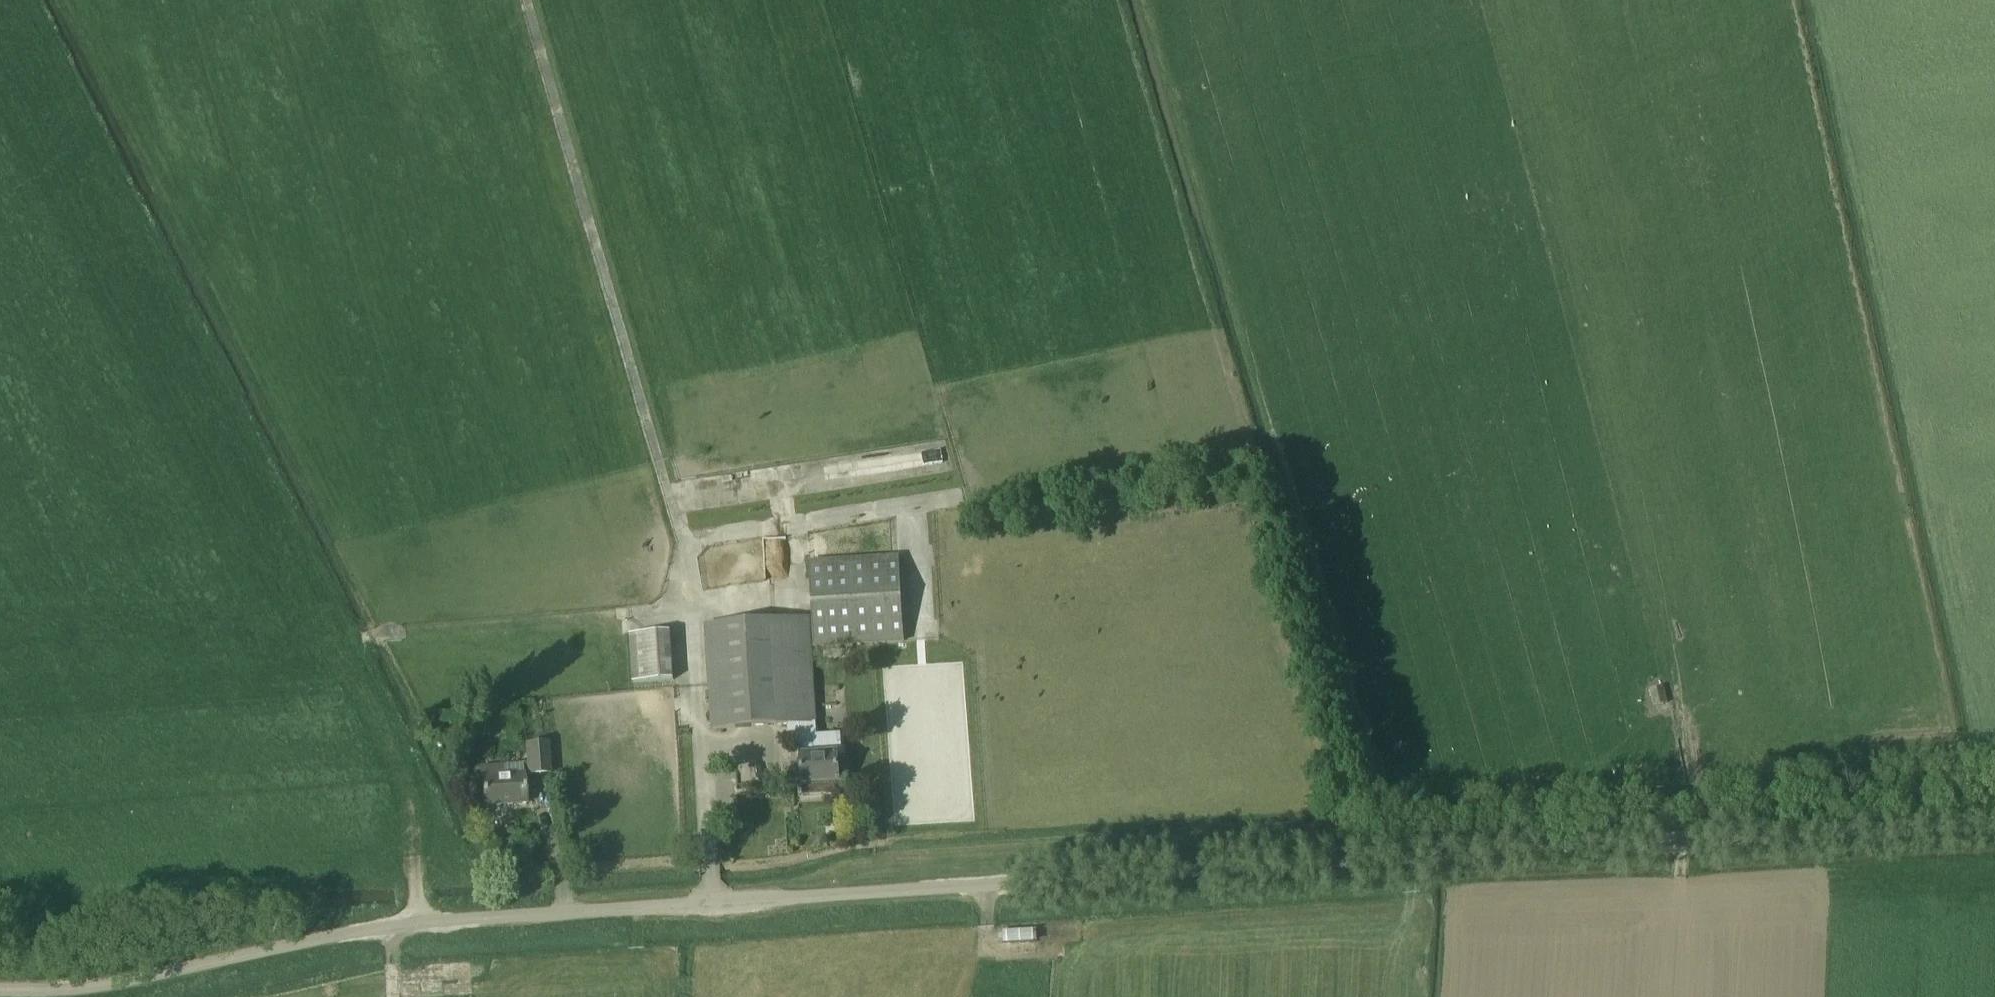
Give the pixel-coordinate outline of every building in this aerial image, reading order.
[(799,482),(778,487),(780,495),(801,489),(799,482)] [(899,556),(810,562),(815,648),(904,642),(899,556)] [(800,725),(802,757),(801,757),(803,786),(804,798),(842,796),(841,782),(840,783),(838,754),(818,755),(816,725),(817,724),(811,618),(704,625),(711,731),(800,725)] [(1650,690),(1654,708),(1670,704),(1665,686),(1650,690)] [(525,745),(528,776),(552,774),(550,743),(525,745)] [(484,807),(526,804),(524,775),(523,765),(482,768),(484,807)] [(1008,944),(1040,941),(1039,929),(1007,932),(1008,944)]
